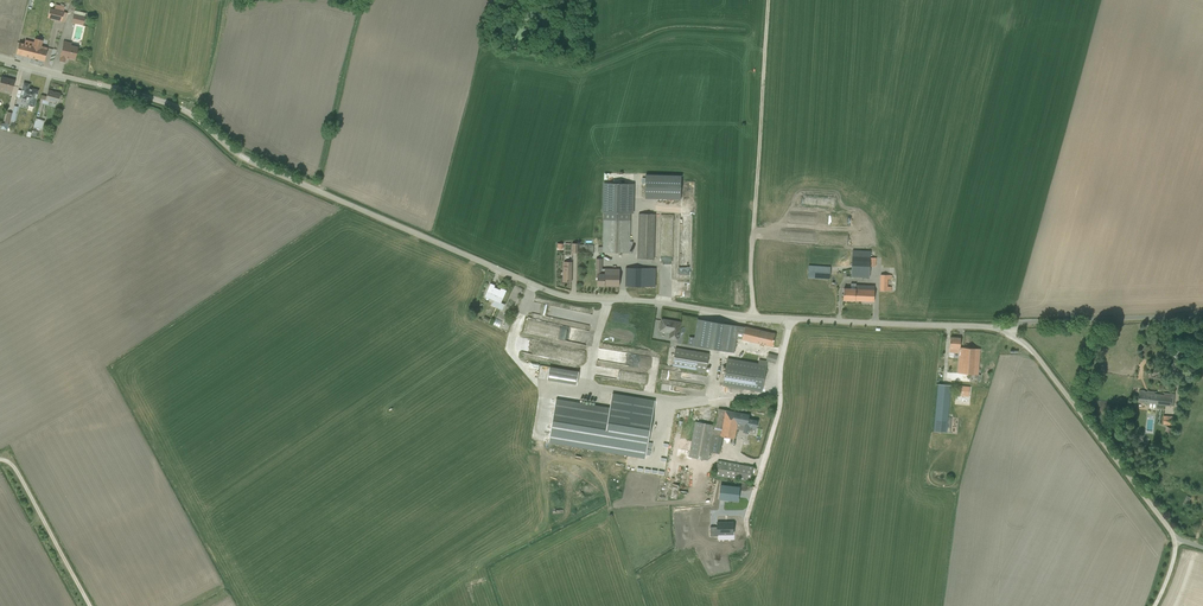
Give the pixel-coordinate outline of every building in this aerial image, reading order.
[(12,13),(16,0),(2,0),(0,7),(0,9),(12,13)] [(50,8),(47,18),(61,22),(65,6),(55,4),(54,9),(50,8)] [(85,13),(74,11),(71,23),(83,26),(83,22),(86,23),(86,19),(84,18),(85,17),(84,16),(85,13)] [(17,34),(19,25),(0,20),(0,30),(17,34)] [(18,42),(15,54),(44,61),(47,48),(41,46),(42,40),(34,38),(33,42),(25,39),(24,43),(18,42)] [(59,61),(65,62),(66,57),(75,59),(77,47),(71,45),(71,43),(63,41),(59,61)] [(0,79),(0,92),(10,95),(15,80),(1,77),(0,79)] [(29,84),(23,83),(20,98),(28,101),(27,105),(34,107),(35,102),(38,90),(30,88),(28,88),(29,84)] [(48,89),(44,104),(47,105),(48,101),(57,104),(60,93),(48,89)] [(7,112),(4,122),(4,123),(1,123),(0,125),(0,129),(6,130),(8,124),(9,125),(10,120),(12,113),(7,112)] [(33,127),(41,130),(44,120),(35,118),(33,127)] [(681,176),(647,175),(646,198),(681,199),(681,176)] [(634,184),(603,183),(602,213),(604,213),(631,213),(633,213),(634,184)] [(630,241),(631,213),(604,213),(602,247),(597,247),(598,252),(630,253),(630,251),(632,250),(633,241),(630,241)] [(639,214),(637,258),(654,259),(655,214),(639,214)] [(676,234),(686,234),(686,226),(675,226),(676,234)] [(579,245),(579,254),(593,254),(593,245),(579,245)] [(871,251),(852,250),(851,277),(870,278),(870,266),(876,266),(876,258),(870,257),(871,251)] [(597,274),(597,286),(619,286),(620,269),(605,269),(602,269),(602,259),(596,259),(595,274),(597,274)] [(563,282),(572,282),(572,262),(564,262),(563,282)] [(830,267),(809,265),(808,278),(830,279),(830,267)] [(626,268),(625,286),(655,287),(655,268),(626,268)] [(880,275),(880,291),(891,291),(891,287),(887,287),(888,279),(892,279),(892,275),(880,275)] [(500,303),(506,291),(501,289),(499,292),(498,291),(498,290),(493,288),(494,286),(491,284),(485,297),(493,300),(491,305),(502,310),(504,305),(500,303)] [(844,288),(843,300),(874,301),(874,286),(856,285),(856,284),(851,284),(851,288),(844,288)] [(677,340),(680,322),(662,319),(660,331),(669,333),(668,339),(677,340)] [(745,327),(697,319),(694,338),(689,337),(687,345),(734,353),(736,338),(772,346),(774,334),(745,327)] [(957,373),(978,375),(980,349),(960,348),(960,338),(950,337),(949,355),(953,356),(954,353),(959,353),(959,355),(957,373)] [(676,348),(673,367),(706,372),(709,354),(676,348)] [(775,363),(777,356),(768,353),(766,361),(775,363)] [(723,385),(762,392),(767,362),(759,360),(758,363),(727,358),(723,385)] [(543,378),(573,382),(575,369),(545,365),(543,378)] [(935,430),(947,432),(950,385),(939,384),(935,430)] [(959,384),(957,384),(956,396),(967,397),(968,387),(959,386),(959,384)] [(1138,402),(1173,406),(1174,394),(1164,393),(1164,396),(1155,395),(1155,392),(1147,391),(1147,392),(1145,391),(1140,390),(1138,402)] [(549,442),(647,458),(656,403),(612,396),(610,408),(556,399),(549,442)] [(715,425),(695,421),(688,457),(708,461),(710,452),(719,454),(720,448),(721,448),(723,437),(735,439),(736,429),(743,430),(742,432),(748,433),(749,430),(752,431),(752,427),(756,428),(758,421),(749,419),(749,415),(718,409),(715,425)] [(1163,425),(1174,426),(1175,416),(1163,416),(1163,425)] [(1170,435),(1172,429),(1167,427),(1164,433),(1170,435)] [(752,467),(718,461),(715,475),(750,481),(752,467)] [(738,502),(739,488),(720,485),(718,499),(738,502)] [(733,535),(733,522),(716,522),(716,528),(710,528),(711,536),(733,535)] [(715,544),(705,544),(705,563),(716,563),(715,544)]
